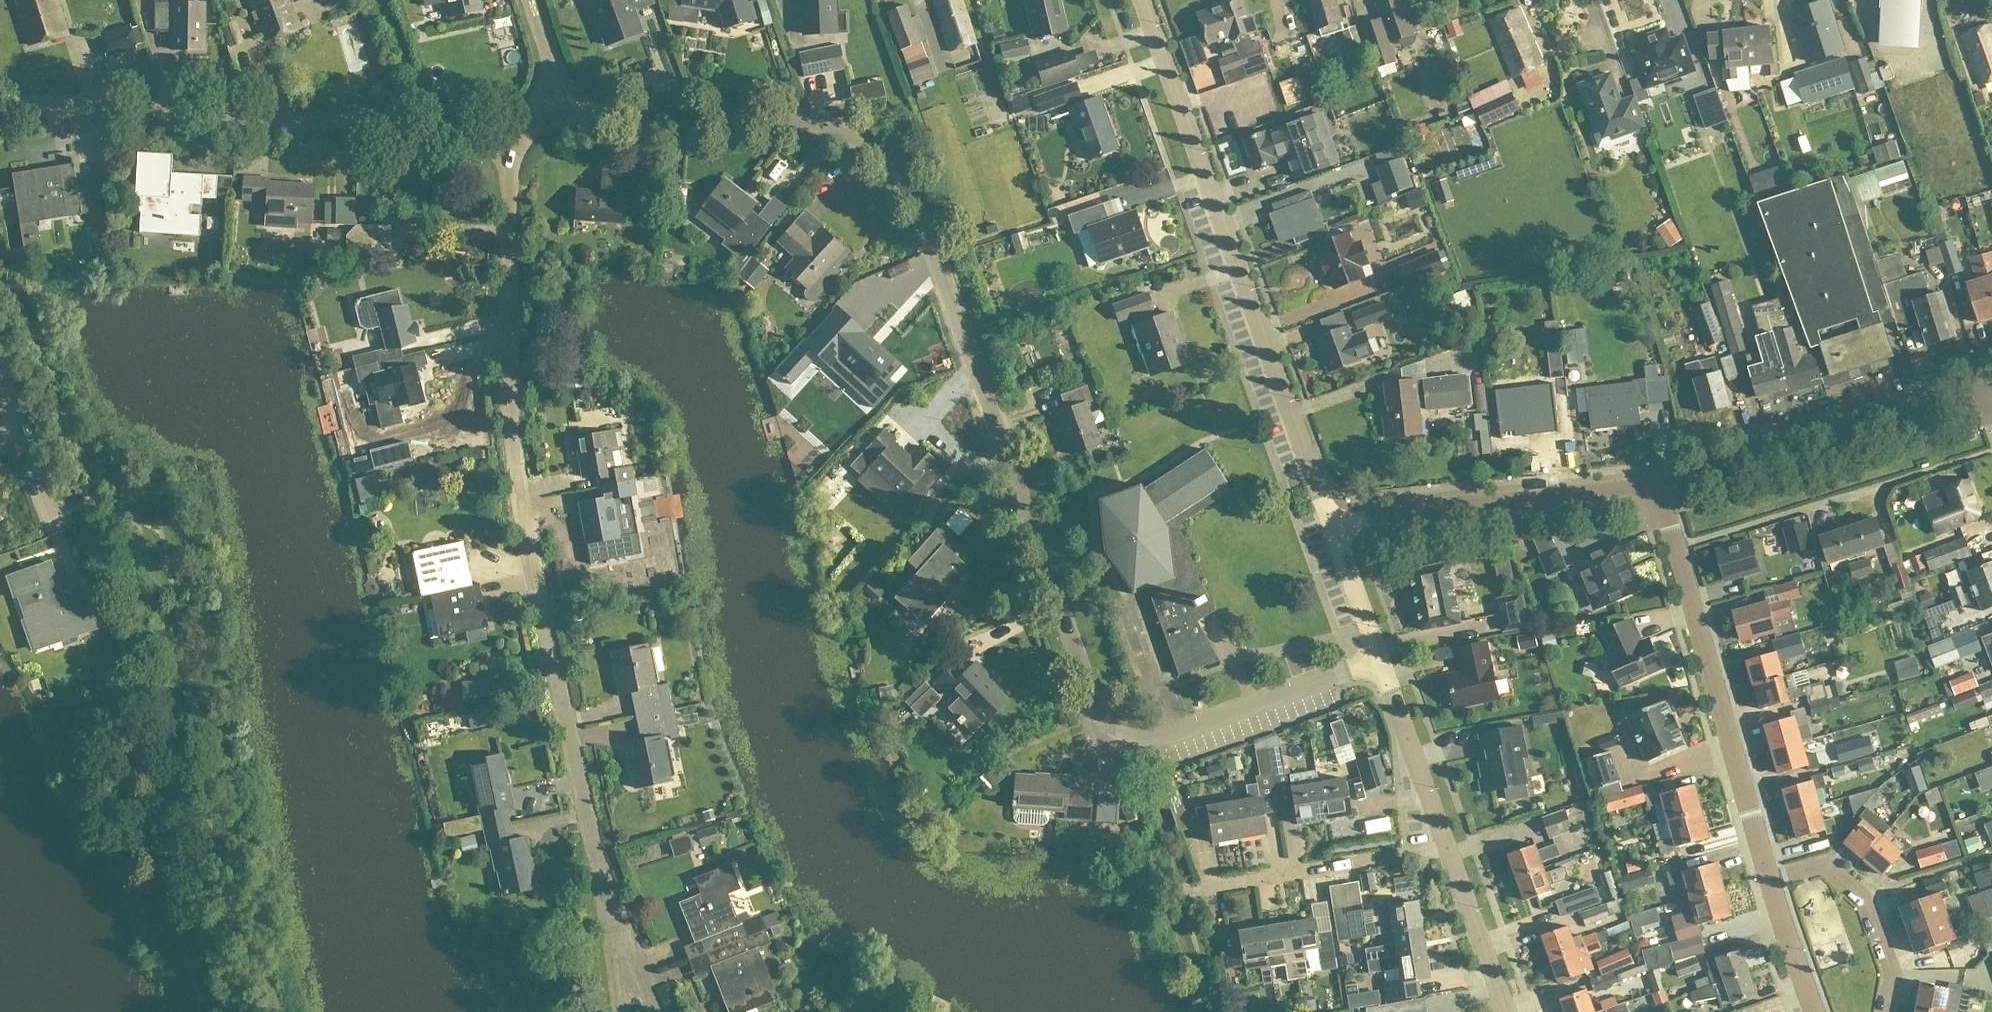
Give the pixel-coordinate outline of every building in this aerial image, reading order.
[(27,48),(65,36),(54,0),(13,0),(27,48)] [(154,23),(170,23),(169,51),(201,52),(202,5),(171,5),(171,0),(154,0),(154,23)] [(263,43),(297,30),(286,2),(292,0),(247,0),(263,43)] [(446,19),(478,12),(476,0),(442,0),(446,19)] [(604,47),(639,34),(630,12),(650,4),(648,0),(586,0),(604,47)] [(718,9),(724,30),(753,21),(748,4),(744,6),(742,0),(681,0),(680,7),(712,11),(718,9)] [(763,0),(761,0),(754,2),(762,29),(771,26),(763,0)] [(802,37),(832,35),(831,0),(801,0),(802,37)] [(940,30),(940,31),(948,54),(974,45),(958,0),(930,0),(940,30)] [(1033,39),(1065,32),(1057,0),(1024,0),(1033,39)] [(1342,31),(1332,0),(1312,0),(1308,1),(1320,40),(1340,34),(1355,75),(1358,86),(1372,81),(1353,28),(1342,31)] [(1380,23),(1374,25),(1375,29),(1363,33),(1377,71),(1396,64),(1389,45),(1399,41),(1402,44),(1406,44),(1411,43),(1413,40),(1414,36),(1416,35),(1404,3),(1401,4),(1399,0),(1394,0),(1378,6),(1380,11),(1376,12),(1380,23)] [(1878,50),(1918,51),(1920,0),(1880,0),(1878,50)] [(1240,1),(1220,8),(1232,42),(1231,43),(1236,54),(1238,57),(1237,58),(1241,69),(1245,80),(1268,72),(1265,61),(1260,63),(1256,51),(1253,52),(1247,37),(1256,34),(1251,21),(1248,22),(1240,1)] [(1827,2),(1794,13),(1800,31),(1798,32),(1807,62),(1840,52),(1833,31),(1832,31),(1830,23),(1833,22),(1827,2)] [(918,45),(910,26),(903,8),(885,15),(900,52),(918,45)] [(1232,42),(1220,8),(1219,8),(1220,9),(1198,17),(1208,45),(1217,42),(1223,59),(1236,54),(1231,43),(1232,42)] [(1518,10),(1489,23),(1513,78),(1542,66),(1518,10)] [(233,23),(219,29),(227,48),(240,43),(233,23)] [(1960,36),(1979,87),(1991,82),(1991,31),(1990,25),(1960,36)] [(128,27),(96,35),(103,59),(134,51),(128,27)] [(1664,29),(1633,41),(1637,52),(1629,55),(1642,94),(1695,75),(1681,36),(1669,41),(1664,29)] [(1769,29),(1743,31),(1745,44),(1748,67),(1763,66),(1764,77),(1777,76),(1774,47),(1770,47),(1769,29)] [(1001,31),(990,34),(993,45),(1004,41),(1001,31)] [(1724,35),(1716,36),(1708,37),(1710,59),(1721,58),(1724,81),(1737,80),(1736,68),(1748,67),(1745,44),(1743,31),(1724,33),(1724,35)] [(1291,41),(1297,65),(1313,62),(1308,37),(1291,41)] [(1025,41),(997,47),(1001,62),(1028,56),(1025,41)] [(838,47),(796,56),(801,79),(842,71),(838,47)] [(1069,55),(1034,66),(1040,84),(1075,73),(1069,55)] [(1241,69),(1237,58),(1218,64),(1226,87),(1245,80),(1241,69)] [(1843,59),(1794,75),(1804,106),(1853,90),(1843,59)] [(1871,80),(1863,59),(1849,64),(1861,97),(1876,91),(1871,80)] [(924,60),(904,68),(911,87),(932,79),(925,60),(924,60)] [(1888,66),(1877,70),(1882,83),(1893,79),(1888,66)] [(1609,76),(1579,86),(1596,135),(1593,136),(1597,150),(1611,145),(1609,141),(1642,129),(1632,99),(1619,104),(1609,76)] [(1479,108),(1516,92),(1512,84),(1476,99),(1479,108)] [(1074,85),(1047,94),(1030,100),(1036,116),(1053,110),(1080,101),(1074,85)] [(1715,90),(1691,99),(1703,132),(1727,123),(1715,90)] [(1510,96),(1473,112),(1480,129),(1518,113),(1510,96)] [(1024,97),(1008,103),(1013,117),(1016,116),(1025,113),(1030,111),(1024,97)] [(1115,151),(1097,100),(1067,110),(1085,162),(1115,151)] [(1476,124),(1467,104),(1454,110),(1459,122),(1463,130),(1476,124)] [(1280,132),(1265,137),(1264,135),(1243,142),(1253,172),(1274,165),(1273,164),(1286,159),(1293,181),(1308,176),(1328,170),(1311,119),(1291,126),(1291,127),(1280,131),(1280,132)] [(1426,136),(1422,125),(1410,130),(1410,132),(1401,135),(1406,147),(1425,139),(1424,137),(1426,136)] [(1892,148),(1872,154),(1876,165),(1896,159),(1892,148)] [(136,155),(133,198),(137,199),(136,215),(138,215),(137,235),(198,238),(199,217),(188,217),(189,207),(199,207),(200,200),(213,201),(229,202),(230,179),(189,176),(187,199),(176,199),(178,175),(169,175),(170,158),(136,155)] [(1401,160),(1374,170),(1385,199),(1411,189),(1401,160)] [(1756,205),(1790,298),(1798,319),(1809,349),(1821,345),(1831,377),(1892,357),(1882,326),(1894,323),(1874,264),(1870,251),(1855,206),(1909,189),(1904,170),(1901,163),(1873,171),(1846,179),(1845,176),(1790,194),(1756,205)] [(71,166),(9,175),(17,226),(79,217),(71,166)] [(573,192),(571,222),(623,226),(625,200),(641,201),(643,175),(599,172),(598,194),(573,192)] [(242,179),(241,202),(264,203),(263,217),(263,229),(295,230),(295,224),(308,225),(311,187),(266,185),(266,181),(242,179)] [(1445,180),(1429,185),(1432,192),(1434,192),(1439,207),(1452,203),(1445,180)] [(701,208),(702,209),(693,220),(722,243),(720,244),(721,245),(719,247),(741,264),(769,228),(748,211),(753,205),(722,181),(701,208)] [(1271,205),(1274,214),(1270,216),(1280,243),(1294,238),(1296,245),(1328,234),(1325,224),(1321,226),(1308,192),(1271,205)] [(357,204),(357,222),(371,223),(372,204),(357,204)] [(1100,207),(1066,219),(1071,235),(1086,230),(1099,266),(1145,249),(1132,213),(1106,222),(1100,207)] [(1682,241),(1669,221),(1654,231),(1668,251),(1682,241)] [(792,226),(776,244),(793,260),(783,271),(805,291),(801,295),(801,297),(802,299),(807,303),(811,304),(813,303),(839,275),(836,272),(851,255),(844,249),(842,251),(820,231),(810,242),(792,226)] [(323,227),(323,240),(338,240),(338,227),(323,227)] [(353,227),(343,238),(343,253),(388,253),(388,227),(353,227)] [(1022,234),(1008,238),(1014,257),(1028,252),(1022,234)] [(1348,236),(1319,246),(1335,290),(1364,280),(1359,268),(1368,265),(1361,245),(1352,248),(1348,236)] [(1947,243),(1936,246),(1939,256),(1942,264),(1947,278),(1961,273),(1951,241),(1947,243)] [(1897,256),(1890,259),(1886,246),(1870,251),(1874,264),(1894,323),(1896,330),(1919,323),(1927,347),(1954,337),(1940,294),(1928,298),(1920,273),(1904,279),(1897,256)] [(1408,264),(1398,268),(1406,289),(1416,285),(1443,274),(1435,253),(1408,264)] [(1981,257),(1991,294),(1991,254),(1991,253),(1981,257)] [(1981,257),(1970,261),(1977,282),(1966,285),(1967,287),(1962,288),(1974,324),(1991,318),(1991,294),(1981,257)] [(749,260),(735,279),(753,292),(767,272),(749,260)] [(1729,357),(1747,352),(1726,282),(1708,287),(1729,357)] [(371,353),(371,354),(350,360),(353,370),(354,369),(401,357),(399,347),(412,344),(403,309),(399,310),(395,292),(358,301),(353,310),(357,328),(364,332),(379,329),(385,350),(371,353)] [(1463,293),(1428,305),(1435,322),(1469,310),(1463,293)] [(1110,308),(1116,323),(1129,318),(1133,328),(1130,328),(1148,378),(1187,364),(1169,315),(1149,322),(1145,312),(1150,311),(1144,295),(1110,308)] [(1754,320),(1764,352),(1744,358),(1748,371),(1757,400),(1811,383),(1801,352),(1809,349),(1798,319),(1790,298),(1751,309),(1754,320)] [(1382,304),(1350,315),(1356,332),(1388,320),(1382,304)] [(1705,349),(1723,343),(1708,304),(1690,311),(1705,349)] [(837,311),(806,345),(814,351),(812,353),(824,365),(828,361),(859,390),(856,393),(873,408),(891,388),(886,383),(898,370),(855,329),(856,328),(837,311)] [(1562,379),(1557,344),(1558,343),(1556,327),(1543,329),(1545,345),(1550,381),(1562,379)] [(1364,334),(1351,339),(1348,329),(1315,341),(1327,374),(1360,363),(1359,362),(1372,357),(1364,334)] [(1573,332),(1562,333),(1566,360),(1589,357),(1586,330),(1573,332)] [(793,350),(784,360),(799,374),(808,364),(793,350)] [(474,352),(456,354),(457,363),(482,361),(482,352),(474,353),(474,352)] [(401,357),(354,369),(358,383),(373,379),(379,402),(374,404),(381,430),(401,425),(397,407),(407,405),(407,408),(422,404),(413,366),(404,368),(401,357)] [(1107,358),(1093,359),(1094,375),(1108,374),(1107,358)] [(1696,364),(1700,379),(1693,382),(1703,415),(1729,407),(1719,374),(1718,374),(1713,359),(1702,363),(1696,364)] [(423,382),(435,381),(433,364),(421,365),(423,382)] [(1422,382),(1422,386),(1415,387),(1415,382),(1383,385),(1387,419),(1381,420),(1384,440),(1421,436),(1417,405),(1425,404),(1425,412),(1468,407),(1468,405),(1471,405),(1468,377),(1422,382)] [(579,379),(565,382),(567,391),(581,388),(579,379)] [(1589,400),(1592,430),(1627,426),(1625,415),(1635,414),(1635,408),(1647,406),(1644,381),(1631,383),(1633,395),(1589,400)] [(1084,388),(1057,397),(1063,413),(1051,417),(1056,429),(1059,428),(1069,456),(1097,446),(1083,406),(1089,404),(1084,388)] [(1554,400),(1497,407),(1501,440),(1557,434),(1554,400)] [(1485,415),(1474,417),(1476,433),(1479,432),(1482,456),(1490,455),(1485,415)] [(882,431),(849,468),(860,478),(868,469),(898,496),(889,505),(902,517),(898,521),(899,522),(945,472),(932,460),(918,447),(906,460),(890,445),(894,441),(882,431)] [(597,490),(631,483),(629,470),(612,473),(608,452),(621,450),(618,432),(573,440),(580,480),(595,477),(597,490)] [(370,453),(375,470),(411,461),(406,443),(370,453)] [(1229,494),(1223,486),(1224,486),(1203,452),(1139,492),(1137,488),(1095,503),(1101,554),(1130,597),(1149,590),(1152,599),(1148,600),(1177,678),(1216,663),(1195,625),(1216,611),(1193,575),(1196,573),(1183,552),(1188,550),(1174,528),(1229,494)] [(365,459),(352,462),(355,476),(368,473),(365,459)] [(374,500),(369,477),(352,481),(358,504),(374,500)] [(660,491),(658,484),(653,481),(646,481),(643,487),(644,494),(650,497),(657,496),(660,491)] [(631,483),(597,490),(599,502),(577,506),(584,545),(616,540),(609,501),(634,497),(631,483)] [(1967,483),(1947,491),(1943,492),(1949,506),(1928,514),(1937,536),(1981,518),(1967,483)] [(957,509),(943,526),(941,524),(909,559),(920,569),(891,600),(921,627),(970,573),(941,546),(952,535),(956,539),(971,522),(957,509)] [(1848,529),(1856,555),(1884,546),(1875,520),(1872,521),(1871,517),(1860,521),(1861,525),(1848,529)] [(1811,550),(1804,525),(1784,531),(1791,556),(1811,550)] [(1856,555),(1848,529),(1834,534),(1833,530),(1822,534),(1823,537),(1820,538),(1829,565),(1856,555)] [(1564,570),(1549,537),(1531,539),(1547,577),(1564,570)] [(1910,555),(1925,550),(1921,537),(1906,541),(1910,555)] [(1929,573),(1971,559),(1964,539),(1921,555),(1929,573)] [(1750,543),(1714,553),(1723,582),(1758,572),(1750,543)] [(428,597),(477,585),(470,587),(461,544),(411,554),(421,599),(428,597)] [(1617,546),(1575,564),(1578,572),(1594,607),(1597,608),(1601,606),(1602,607),(1637,591),(1628,572),(1626,573),(1623,566),(1625,565),(1617,546)] [(1920,556),(1905,561),(1910,575),(1925,570),(1920,556)] [(1873,585),(1870,576),(1874,575),(1869,560),(1859,563),(1864,577),(1867,587),(1873,585)] [(1864,577),(1859,563),(1849,567),(1854,582),(1855,581),(1858,590),(1867,587),(1864,577)] [(1948,593),(1940,596),(1943,604),(1991,586),(1991,564),(1967,573),(1971,584),(1960,588),(1948,592),(1948,593)] [(48,565),(6,579),(13,599),(15,599),(23,621),(21,622),(27,640),(28,644),(58,634),(60,641),(94,630),(84,599),(62,607),(48,565)] [(1446,565),(1409,573),(1421,632),(1459,624),(1446,565)] [(1915,609),(1908,589),(1910,588),(1902,565),(1888,570),(1896,593),(1897,593),(1904,613),(1915,609)] [(862,591),(874,603),(882,594),(870,582),(862,591)] [(1766,605),(1733,615),(1741,642),(1774,633),(1771,622),(1790,617),(1785,603),(1799,599),(1794,583),(1773,588),(1778,604),(1767,607),(1766,605)] [(477,585),(428,597),(437,639),(486,629),(477,585)] [(1943,604),(1944,604),(1919,614),(1923,623),(1954,612),(1953,611),(1977,602),(1981,613),(1991,609),(1991,586),(1943,604)] [(1929,592),(1918,596),(1923,611),(1935,606),(1929,592)] [(1520,597),(1497,602),(1503,633),(1527,628),(1520,597)] [(1627,622),(1601,634),(1612,657),(1606,660),(1612,671),(1610,676),(1614,684),(1618,686),(1620,689),(1623,687),(1627,689),(1635,686),(1637,681),(1661,670),(1648,641),(1635,646),(1632,639),(1634,638),(1627,622)] [(1948,639),(1949,640),(1926,648),(1934,670),(1958,662),(1956,657),(1980,648),(1972,631),(1948,639)] [(1534,634),(1515,638),(1518,652),(1537,648),(1534,634)] [(1553,634),(1540,638),(1543,650),(1556,647),(1553,634)] [(1772,650),(1773,649),(1774,654),(1747,662),(1754,687),(1782,679),(1777,663),(1787,660),(1787,661),(1804,656),(1798,635),(1798,634),(1795,635),(1770,643),(1772,650)] [(1982,640),(1991,665),(1991,636),(1982,640)] [(633,718),(671,710),(666,685),(655,688),(646,645),(608,653),(617,698),(628,695),(633,718)] [(1458,650),(1463,674),(1447,678),(1454,709),(1497,700),(1491,668),(1489,669),(1484,645),(1458,650)] [(1897,683),(1917,679),(1911,660),(1892,665),(1897,683)] [(952,665),(932,684),(943,695),(949,690),(958,699),(946,711),(970,736),(982,725),(1006,703),(988,684),(990,682),(974,664),(962,676),(955,669),(952,665)] [(1977,686),(1972,674),(1944,686),(1948,698),(1977,686)] [(1791,676),(1782,679),(1754,687),(1761,711),(1789,703),(1789,701),(1806,696),(1809,706),(1828,700),(1823,683),(1796,691),(1791,676)] [(485,683),(460,684),(461,699),(486,698),(485,683)] [(1976,689),(1981,702),(1991,697),(1991,683),(1976,689)] [(938,700),(923,684),(914,693),(929,708),(938,700)] [(1826,688),(1830,701),(1843,697),(1839,684),(1826,688)] [(1972,692),(1950,700),(1955,713),(1977,704),(1972,692)] [(1830,711),(1828,702),(1809,707),(1811,717),(1830,711)] [(1664,703),(1626,719),(1646,764),(1683,748),(1676,732),(1680,730),(1675,718),(1671,720),(1664,703)] [(1903,716),(1909,735),(1918,733),(1914,722),(1931,716),(1929,707),(1903,716)] [(671,710),(633,718),(638,744),(624,747),(633,791),(671,783),(662,739),(677,736),(671,710)] [(1561,714),(1531,719),(1532,729),(1563,724),(1561,714)] [(1985,719),(1965,727),(1968,735),(1991,726),(1991,717),(1985,719)] [(1792,719),(1765,727),(1772,751),(1800,743),(1792,719)] [(1339,721),(1327,726),(1336,750),(1348,746),(1339,721)] [(1520,728),(1477,737),(1481,755),(1484,754),(1486,763),(1477,765),(1481,781),(1477,782),(1480,795),(1504,790),(1506,802),(1526,798),(1523,786),(1527,785),(1521,760),(1526,759),(1520,728)] [(1612,737),(1596,742),(1600,753),(1615,748),(1612,737)] [(1867,738),(1833,748),(1838,764),(1872,755),(1867,738)] [(1800,743),(1772,751),(1779,776),(1806,768),(1808,772),(1818,769),(1814,755),(1804,758),(1800,743)] [(1278,748),(1267,749),(1271,775),(1283,773),(1279,747),(1278,748)] [(1267,749),(1253,752),(1257,777),(1271,775),(1267,749)] [(1619,785),(1609,753),(1581,762),(1591,794),(1619,785)] [(478,814),(479,817),(442,825),(445,839),(482,831),(482,832),(507,826),(503,807),(509,806),(499,757),(467,764),(478,814)] [(1239,757),(1226,759),(1228,773),(1242,771),(1239,757)] [(1859,775),(1874,771),(1874,768),(1881,766),(1879,757),(1856,764),(1859,775)] [(1364,791),(1383,785),(1375,758),(1356,764),(1364,791)] [(1222,776),(1218,765),(1203,770),(1207,781),(1222,776)] [(1833,780),(1846,776),(1843,767),(1830,771),(1833,780)] [(1918,793),(1926,790),(1918,768),(1906,772),(1911,786),(1915,785),(1918,793)] [(1313,773),(1288,777),(1293,810),(1296,827),(1323,822),(1316,785),(1313,773)] [(1790,816),(1817,808),(1813,792),(1823,789),(1819,776),(1809,778),(1811,784),(1783,791),(1790,816)] [(1013,823),(1017,825),(1040,827),(1044,825),(1046,822),(1047,811),(1063,812),(1063,820),(1088,822),(1090,795),(1066,793),(1067,779),(1043,777),(1043,779),(1015,777),(1013,802),(1010,802),(1010,807),(1012,808),(1012,819),(1013,823)] [(1340,781),(1316,785),(1323,822),(1348,817),(1341,780),(1340,781)] [(1231,805),(1192,812),(1192,810),(1182,812),(1171,782),(1159,786),(1176,834),(1188,830),(1196,829),(1207,827),(1211,846),(1237,841),(1233,818),(1231,805)] [(1246,802),(1231,805),(1233,818),(1237,841),(1263,837),(1260,816),(1255,786),(1244,787),(1246,802)] [(1668,822),(1701,813),(1694,787),(1661,796),(1660,792),(1644,797),(1647,809),(1663,805),(1668,822)] [(1640,788),(1630,791),(1603,798),(1607,814),(1644,804),(1640,788)] [(1119,805),(1126,824),(1142,819),(1135,799),(1119,805)] [(1822,823),(1817,808),(1790,816),(1797,840),(1824,833),(1825,837),(1836,834),(1832,820),(1822,823)] [(1548,841),(1573,832),(1564,811),(1540,819),(1548,841)] [(1888,830),(1876,820),(1865,811),(1858,820),(1862,822),(1843,844),(1862,860),(1881,838),(1888,830)] [(1701,813),(1668,822),(1673,840),(1658,845),(1661,856),(1677,852),(1676,848),(1709,839),(1701,813)] [(510,842),(507,826),(482,832),(486,850),(491,849),(501,896),(533,889),(522,840),(510,842)] [(712,829),(694,834),(698,850),(717,844),(712,829)] [(1893,848),(1881,838),(1862,860),(1882,877),(1901,855),(1904,857),(1911,849),(1900,840),(1893,848)] [(460,854),(476,851),(473,839),(457,842),(460,854)] [(1515,879),(1542,869),(1540,863),(1559,856),(1555,845),(1536,851),(1534,845),(1507,855),(1515,879)] [(1914,854),(1919,871),(1945,862),(1940,846),(1914,854)] [(1640,860),(1624,864),(1627,875),(1643,871),(1640,860)] [(1691,900),(1724,891),(1717,865),(1683,874),(1682,871),(1667,875),(1670,886),(1686,882),(1691,900)] [(757,917),(737,925),(725,894),(733,891),(724,868),(727,867),(727,866),(687,881),(687,883),(691,881),(697,896),(676,904),(692,944),(699,941),(704,954),(762,931),(757,917)] [(1542,869),(1515,879),(1523,901),(1550,891),(1548,885),(1567,878),(1563,867),(1544,874),(1542,869)] [(1624,877),(1624,878),(1614,881),(1618,895),(1654,885),(1649,870),(1624,877)] [(1974,876),(1979,889),(1991,885),(1991,874),(1991,870),(1974,876)] [(1394,872),(1379,873),(1380,895),(1395,894),(1394,872)] [(1374,891),(1371,874),(1359,876),(1361,893),(1374,891)] [(1907,931),(1947,917),(1941,902),(1949,899),(1943,882),(1924,889),(1926,894),(1905,901),(1906,905),(1898,908),(1907,931)] [(1612,883),(1600,887),(1605,903),(1618,898),(1612,883)] [(1558,902),(1555,903),(1560,919),(1564,917),(1598,905),(1593,889),(1558,902)] [(1639,953),(1642,963),(1645,974),(1669,967),(1672,962),(1704,954),(1699,938),(1702,938),(1699,927),(1731,918),(1724,891),(1691,900),(1694,912),(1670,918),(1677,943),(1667,946),(1639,953)] [(1621,900),(1603,906),(1579,915),(1584,928),(1608,919),(1608,918),(1625,913),(1621,900)] [(1360,906),(1343,908),(1348,941),(1365,938),(1376,937),(1390,934),(1419,929),(1414,903),(1371,910),(1373,924),(1363,926),(1360,906)] [(1348,941),(1343,908),(1331,910),(1337,944),(1365,940),(1365,938),(1348,941)] [(764,930),(779,924),(775,914),(760,920),(764,930)] [(1952,933),(1947,917),(1907,931),(1915,955),(1923,952),(1924,956),(1945,949),(1947,953),(1966,947),(1960,930),(1952,933)] [(1334,971),(1333,962),(1328,933),(1314,936),(1312,921),(1288,925),(1296,980),(1306,979),(1303,964),(1305,963),(1303,952),(1315,950),(1317,964),(1318,964),(1319,974),(1334,971)] [(779,924),(764,930),(765,932),(767,931),(771,939),(787,933),(783,924),(780,925),(779,924)] [(1567,927),(1540,937),(1549,960),(1582,948),(1583,948),(1584,947),(1597,943),(1629,931),(1627,924),(1594,935),(1594,934),(1580,939),(1579,936),(1571,940),(1567,927)] [(1288,925),(1263,929),(1270,969),(1280,967),(1283,967),(1286,982),(1296,980),(1288,925)] [(1270,969),(1263,929),(1238,933),(1238,935),(1228,936),(1231,954),(1241,952),(1244,968),(1257,966),(1260,987),(1271,985),(1268,969),(1270,969)] [(1366,953),(1367,963),(1385,960),(1423,954),(1419,929),(1390,934),(1392,946),(1383,947),(1383,950),(1366,953)] [(704,954),(709,967),(708,968),(725,1011),(748,1011),(776,1001),(756,950),(768,945),(762,931),(704,954)] [(1597,943),(1584,947),(1588,957),(1601,952),(1597,943)] [(1582,948),(1549,960),(1557,984),(1584,974),(1593,971),(1588,957),(1584,947),(1583,948),(1582,948)] [(1627,950),(1610,957),(1616,971),(1623,968),(1633,964),(1627,950)] [(1707,971),(1709,976),(1709,978),(1694,983),(1697,992),(1748,974),(1739,952),(1707,963),(1709,968),(1707,971)] [(1381,985),(1384,1003),(1418,997),(1415,981),(1427,979),(1423,954),(1385,960),(1367,963),(1369,973),(1386,970),(1387,972),(1396,971),(1398,982),(1381,985)] [(1350,955),(1338,957),(1340,967),(1352,965),(1350,955)] [(1694,959),(1672,967),(1677,981),(1699,972),(1694,959)] [(1596,978),(1589,981),(1595,995),(1645,974),(1642,963),(1624,970),(1623,968),(1616,971),(1600,978),(1600,976),(1596,978)] [(1645,975),(1652,994),(1664,990),(1658,971),(1645,975)] [(1748,974),(1697,992),(1690,995),(1694,1004),(1717,999),(1721,1009),(1732,1005),(1732,1006),(1756,997),(1748,974)] [(1916,1008),(1934,1011),(1966,1011),(1971,989),(1950,984),(1949,989),(1921,983),(1916,1008)] [(1585,990),(1559,1000),(1563,1011),(1593,1011),(1585,990)] [(1601,1011),(1615,1007),(1613,1000),(1599,1004),(1601,1011)] [(1301,1003),(1303,1011),(1313,1011),(1315,1011),(1313,1001),(1301,1003)] [(1421,1001),(1400,1005),(1401,1011),(1423,1011),(1421,1001)]
